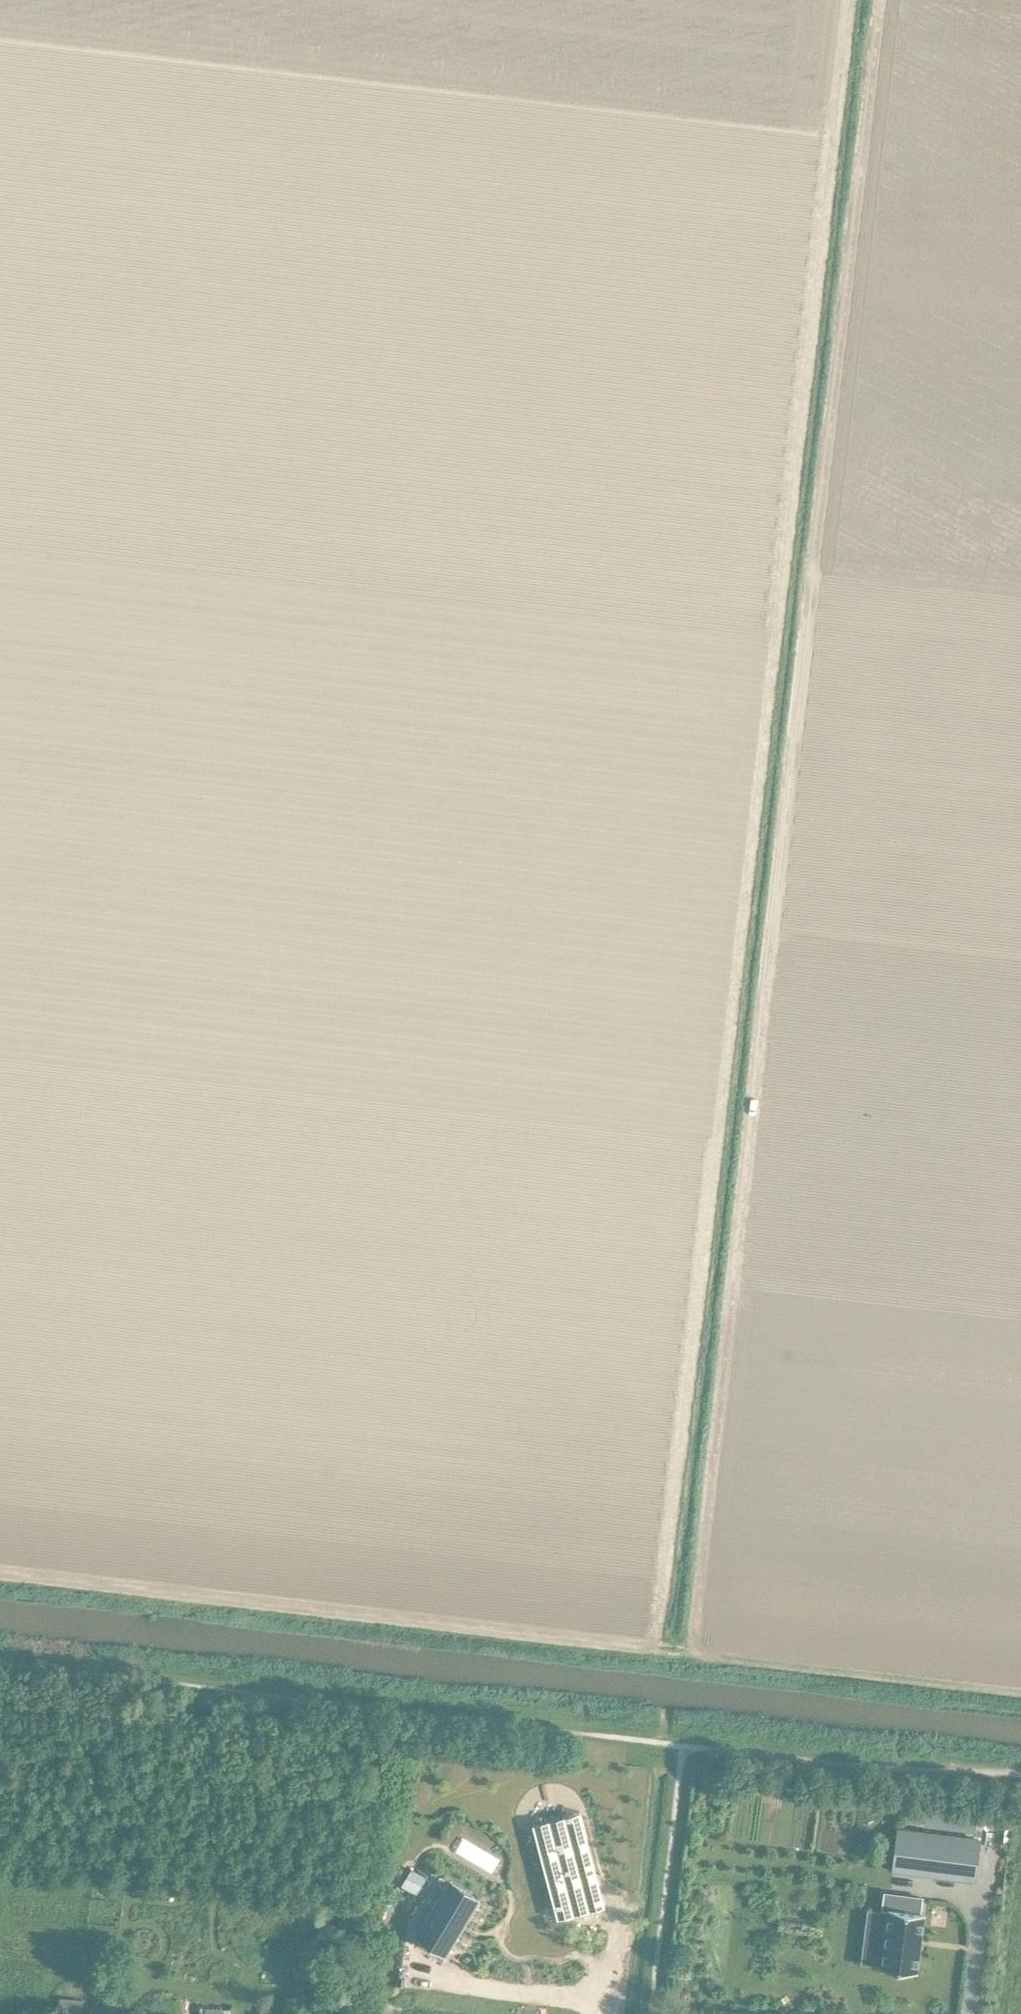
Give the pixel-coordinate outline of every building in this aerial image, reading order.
[(583,1821),(535,1834),(560,1927),(607,1915),(583,1821)] [(901,1836),(896,1878),(976,1888),(981,1846),(901,1836)] [(415,1878),(404,1895),(421,1906),(431,1889),(415,1878)] [(452,1890),(419,1946),(447,1962),(479,1907),(452,1890)] [(890,1920),(883,1977),(919,1981),(922,1956),(923,1948),(926,1922),(924,1922),(926,1905),(887,1900),(884,1920),(890,1920)]
